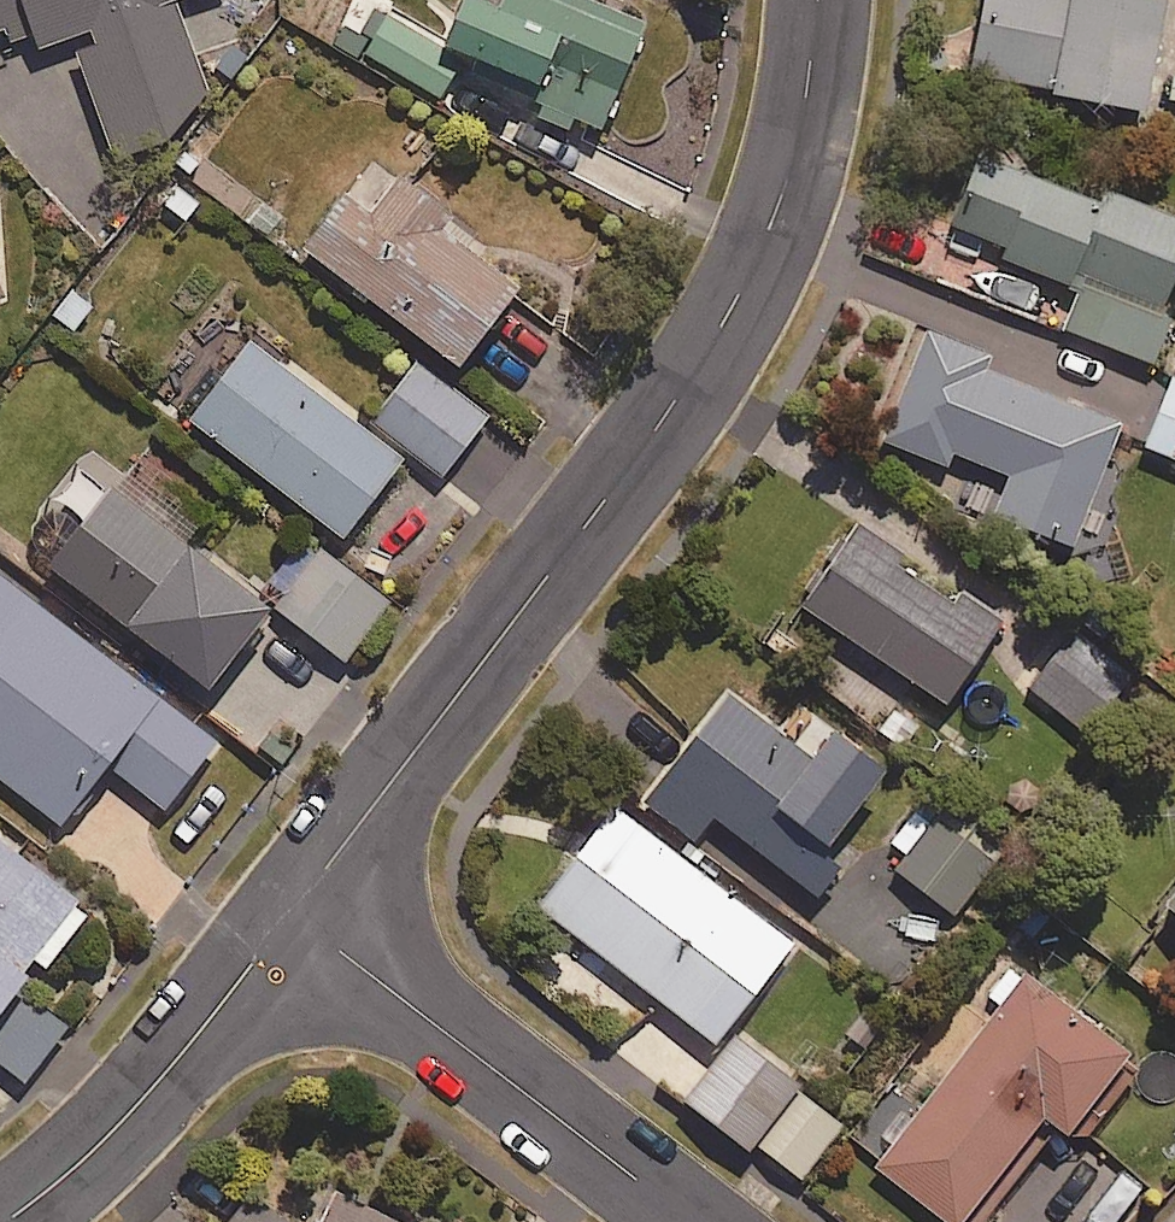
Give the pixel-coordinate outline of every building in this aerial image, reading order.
[(175,133),(213,87),(182,0),(0,0),(0,26),(8,24),(14,43),(33,37),(37,50),(68,40),(106,155),(175,133)] [(471,73),(604,130),(650,22),(598,0),(506,0),(505,2),(501,0),(459,0),(444,36),(480,51),(471,73)] [(1162,65),(1174,7),(1174,3),(1162,0),(988,0),(972,72),(1152,111),(1155,98),(1174,103),(1174,68),(1162,65)] [(462,59),(388,14),(365,52),(439,96),(462,59)] [(1166,321),(1174,299),(1174,216),(1111,190),(1106,204),(979,153),(951,221),(1005,243),(1000,256),(1082,288),(1066,328),(1161,366),(1174,330),(1174,324),(1166,321)] [(371,158),(303,256),(466,368),(523,285),(445,232),(456,216),(371,158)] [(72,283),(49,314),(80,337),(103,306),(72,283)] [(991,518),(1075,552),(1126,428),(987,371),(991,359),(924,332),(879,440),(946,468),(952,455),(1008,478),(991,518)] [(403,461),(248,346),(194,419),(348,535),(403,461)] [(377,420),(442,473),(487,419),(421,365),(377,420)] [(1174,377),(1148,445),(1174,456),(1174,377)] [(206,529),(126,469),(52,566),(213,688),(274,607),(193,546),(206,529)] [(906,555),(863,525),(807,604),(949,703),(1004,624),(958,592),(952,601),(900,564),(906,555)] [(279,608),(346,659),(390,601),(323,550),(279,608)] [(169,808),(221,738),(0,571),(0,780),(63,827),(110,764),(169,808)] [(1092,729),(1125,690),(1070,645),(1037,684),(1092,729)] [(648,803),(696,839),(714,815),(822,896),(845,865),(828,853),(893,767),(834,722),(811,752),(731,692),(648,803)] [(893,842),(906,853),(895,867),(956,915),(997,863),(922,804),(893,842)] [(792,940),(618,810),(544,908),(718,1039),(792,940)] [(92,912),(0,838),(0,1070),(21,1087),(74,1021),(32,987),(92,912)] [(1036,991),(883,1181),(934,1221),(983,1221),(1053,1135),(1075,1153),(1139,1074),(1089,1034),(1093,1029),(1070,1010),(1066,1014),(1036,991)] [(806,1084),(738,1030),(683,1100),(750,1154),(806,1084)] [(810,1094),(765,1149),(803,1181),(848,1126),(810,1094)] [(256,1189),(228,1221),(295,1221),(256,1189)] [(336,1190),(320,1221),(398,1221),(336,1190)]
